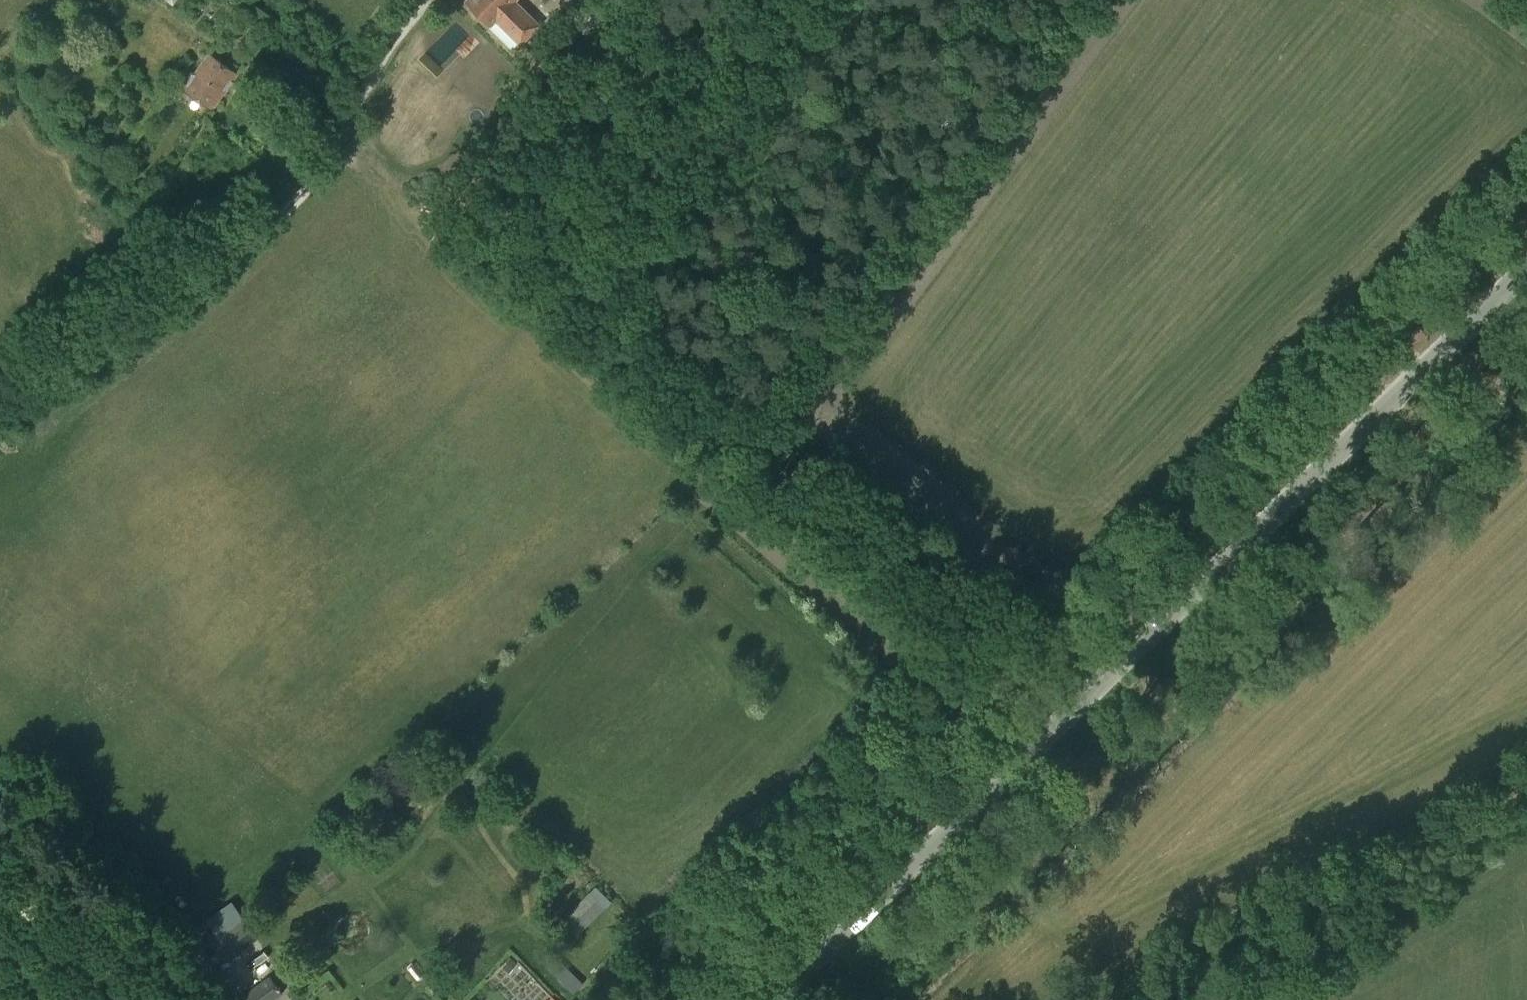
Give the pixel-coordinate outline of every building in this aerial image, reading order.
[(514,1),(515,0),(467,0),(466,1),(492,24),(496,20),(522,45),(540,26),(514,1)] [(212,110),(238,75),(209,54),(183,89),(212,110)] [(223,923),(206,935),(223,959),(257,935),(233,901),(216,913),(223,923)] [(509,972),(516,963),(510,958),(503,967),(509,972)] [(280,992),(269,976),(237,998),(238,999),(269,999),(280,992)]
